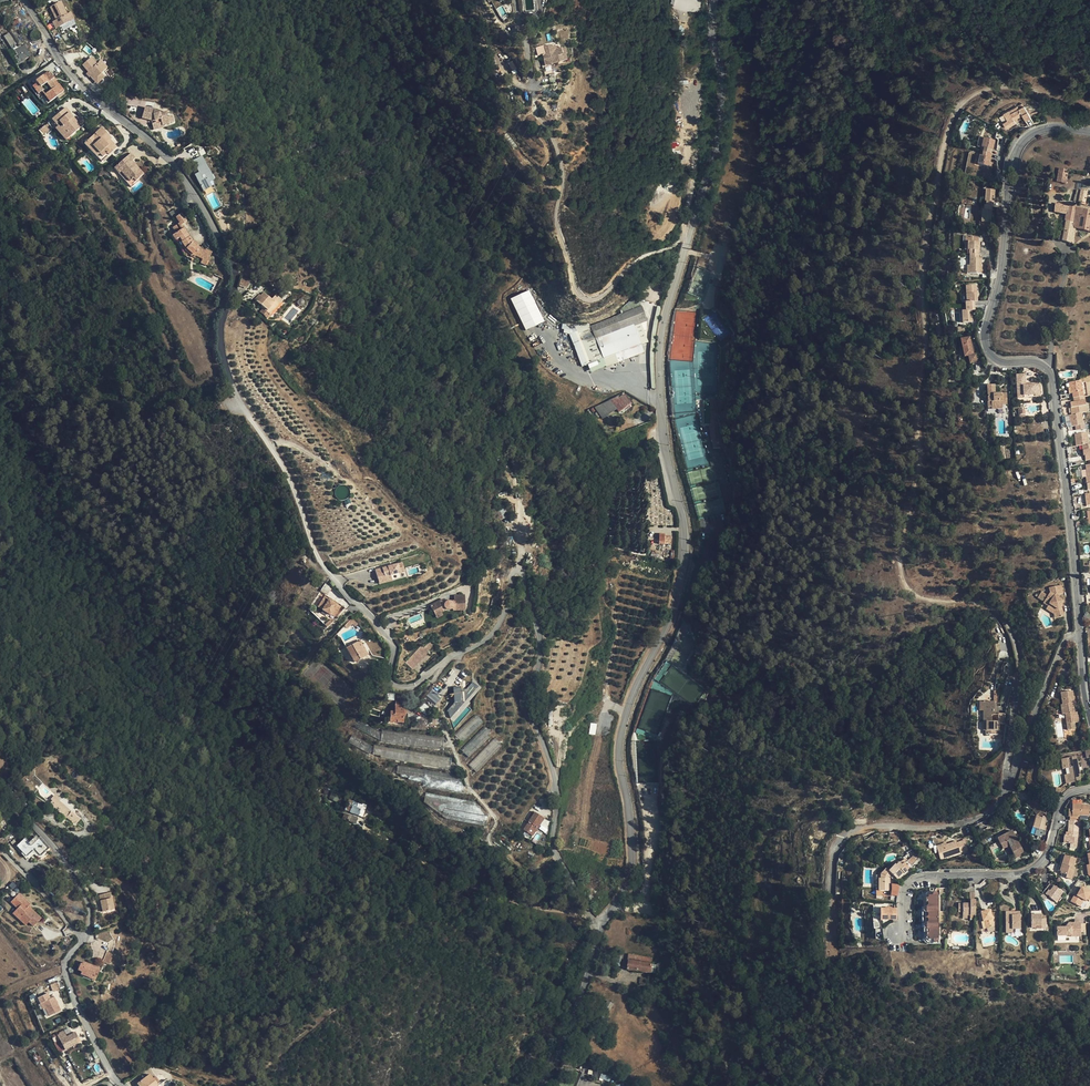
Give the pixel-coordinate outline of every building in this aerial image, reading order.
[(61,4),(50,8),(57,21),(60,28),(70,24),(67,16),(61,4)] [(11,47),(15,45),(16,44),(9,33),(4,37),(11,47)] [(24,44),(18,48),(15,50),(19,55),(15,57),(19,63),(31,56),(24,44)] [(564,48),(560,49),(560,50),(556,51),(555,49),(555,46),(551,47),(550,46),(550,45),(549,45),(544,46),(545,52),(545,54),(544,54),(542,55),(543,61),(551,65),(566,61),(565,55),(566,54),(564,48)] [(91,60),(82,66),(88,73),(91,77),(94,81),(101,75),(102,74),(96,67),(91,60)] [(512,60),(508,63),(512,71),(516,69),(512,60)] [(101,63),(96,67),(102,74),(107,71),(101,63)] [(554,78),(551,65),(545,67),(542,67),(544,77),(554,78)] [(42,91),(50,102),(64,92),(49,72),(43,76),(35,81),(37,83),(33,86),(38,94),(42,91)] [(101,75),(94,81),(97,84),(103,79),(101,75)] [(1031,117),(1024,105),(1019,108),(1017,106),(1004,114),(1008,120),(1003,123),(1006,129),(1016,123),(1015,122),(1014,120),(1017,118),(1022,115),(1025,120),(1031,117)] [(71,119),(73,118),(68,113),(69,112),(65,108),(52,119),(56,124),(59,121),(63,126),(60,129),(64,134),(67,132),(71,136),(84,124),(78,117),(75,120),(73,122),(71,119)] [(153,116),(154,112),(154,111),(144,108),(141,118),(154,122),(154,121),(155,125),(161,123),(161,126),(173,123),(171,117),(166,118),(165,114),(159,115),(159,114),(153,116)] [(45,133),(50,129),(46,124),(41,129),(45,133)] [(55,128),(62,136),(64,134),(60,129),(58,126),(55,128)] [(107,142),(109,140),(111,137),(101,127),(95,134),(96,135),(95,136),(94,135),(85,144),(92,152),(95,149),(105,159),(116,148),(111,142),(109,144),(107,142)] [(66,140),(71,136),(67,132),(64,134),(62,136),(66,140)] [(980,151),(979,156),(978,160),(977,165),(989,167),(992,154),(991,154),(991,150),(992,150),(994,141),(983,139),(981,148),(983,148),(983,152),(980,151)] [(102,162),(105,159),(95,149),(92,152),(102,162)] [(130,162),(132,161),(135,158),(131,153),(114,168),(119,174),(121,172),(130,181),(127,183),(131,187),(134,185),(133,184),(143,174),(134,163),(132,164),(130,162)] [(210,175),(200,157),(192,161),(197,170),(199,172),(198,174),(195,176),(202,189),(210,185),(205,177),(210,175)] [(1058,177),(1057,181),(1065,183),(1067,171),(1058,169),(1057,177),(1058,177)] [(121,172),(119,174),(127,183),(130,181),(121,172)] [(986,202),(986,206),(992,206),(993,206),(994,190),(986,189),(985,202),(986,202)] [(1087,192),(1080,191),(1079,196),(1075,195),(1073,201),(1078,202),(1085,204),(1086,200),(1087,192)] [(1073,228),(1075,228),(1089,231),(1089,212),(1054,205),(1054,212),(1067,215),(1074,217),(1073,223),(1065,222),(1061,221),(1057,240),(1073,244),(1074,240),(1073,240),(1074,235),(1072,235),(1073,228)] [(991,210),(992,206),(986,206),(984,206),(984,210),(982,209),(981,222),(991,223),(992,211),(991,210)] [(180,222),(182,225),(187,221),(182,213),(175,217),(179,223),(180,222)] [(1074,217),(1067,215),(1065,222),(1073,223),(1074,217)] [(176,233),(179,237),(182,242),(181,242),(186,249),(185,250),(191,256),(192,255),(195,256),(202,260),(207,262),(212,252),(205,249),(205,251),(198,248),(200,246),(198,244),(196,247),(194,245),(196,242),(194,240),(193,242),(182,225),(180,222),(179,223),(172,227),(176,233)] [(968,242),(967,250),(970,250),(970,266),(967,265),(967,274),(986,274),(987,267),(981,266),(982,258),(979,258),(980,242),(978,242),(978,237),(965,236),(965,242),(968,242)] [(242,278),(240,286),(247,288),(250,281),(242,278)] [(257,283),(251,281),(246,290),(252,293),(257,283)] [(977,285),(966,286),(966,294),(963,294),(964,302),(965,302),(966,311),(962,311),(963,323),(972,322),(972,311),(975,310),(974,302),(978,301),(977,285)] [(530,289),(511,298),(525,330),(544,322),(530,289)] [(262,309),(270,315),(282,301),(276,295),(271,300),(263,293),(261,296),(259,295),(255,300),(261,306),(263,308),(262,309)] [(590,325),(603,359),(641,345),(633,325),(647,320),(641,306),(590,325)] [(267,318),(270,315),(262,309),(259,312),(267,318)] [(969,337),(960,339),(964,356),(968,356),(970,363),(978,362),(976,354),(973,354),(969,337)] [(1024,380),(1016,381),(1017,400),(1023,399),(1023,397),(1034,397),(1034,395),(1040,395),(1039,385),(1033,385),(1033,387),(1025,388),(1025,386),(1024,380)] [(1083,425),(1082,414),(1085,413),(1083,397),(1089,396),(1089,384),(1086,385),(1085,382),(1081,383),(1080,382),(1068,383),(1069,389),(1070,394),(1072,394),(1073,403),(1070,404),(1071,415),(1069,415),(1070,427),(1075,426),(1083,425)] [(994,385),(987,385),(988,402),(987,402),(988,408),(991,407),(991,402),(1001,401),(1002,405),(1007,405),(1006,394),(995,394),(994,385)] [(624,394),(615,401),(613,399),(594,408),(602,419),(617,409),(619,412),(631,403),(624,394)] [(716,424),(709,424),(710,435),(718,434),(716,424)] [(1074,435),(1076,447),(1081,446),(1083,456),(1084,456),(1085,461),(1089,461),(1089,445),(1088,445),(1086,433),(1074,435)] [(718,439),(718,434),(710,435),(711,441),(712,441),(713,448),(721,447),(718,439)] [(349,498),(349,486),(336,486),(336,498),(349,498)] [(659,544),(670,544),(671,537),(664,536),(665,534),(659,534),(659,544)] [(403,562),(375,568),(378,582),(406,577),(403,562)] [(333,585),(327,581),(321,590),(327,594),(333,585)] [(1056,612),(1058,618),(1063,616),(1062,609),(1059,607),(1063,601),(1058,598),(1060,595),(1059,594),(1063,593),(1061,585),(1049,588),(1050,592),(1048,596),(1041,592),(1038,598),(1048,604),(1053,607),(1052,609),(1056,612)] [(464,595),(454,596),(454,601),(447,601),(446,599),(445,599),(444,599),(430,606),(435,614),(440,611),(441,612),(447,609),(448,610),(449,610),(451,610),(451,609),(453,611),(465,611),(464,595)] [(325,596),(319,604),(324,608),(323,609),(335,617),(342,606),(330,599),(330,600),(325,596)] [(1054,619),(1058,618),(1056,612),(1052,609),(1053,607),(1048,604),(1046,610),(1053,614),(1054,619)] [(345,626),(347,629),(353,618),(352,618),(351,619),(347,623),(345,626)] [(354,619),(353,618),(347,629),(353,624),(355,626),(359,624),(355,619),(354,619)] [(346,648),(354,663),(368,655),(360,640),(346,648)] [(421,647),(404,663),(410,670),(427,653),(421,647)] [(451,692),(458,699),(446,711),(452,717),(480,688),(473,681),(464,690),(459,685),(451,692)] [(434,705),(441,698),(432,690),(425,697),(434,705)] [(1067,730),(1076,729),(1075,723),(1079,722),(1077,712),(1074,712),(1073,704),(1074,703),(1073,691),(1060,693),(1062,705),(1060,705),(1062,715),(1065,714),(1067,730)] [(995,702),(981,702),(981,707),(983,707),(983,711),(983,722),(986,722),(986,735),(998,735),(997,731),(999,731),(999,724),(1006,724),(1006,713),(998,714),(998,715),(995,715),(995,702)] [(429,716),(433,711),(423,703),(418,709),(425,715),(429,716)] [(403,723),(403,719),(404,708),(405,706),(395,705),(391,705),(390,722),(403,723)] [(355,727),(381,741),(382,732),(359,720),(355,727)] [(352,735),(348,742),(369,754),(373,747),(352,735)] [(463,748),(465,754),(475,749),(472,743),(463,748)] [(1065,768),(1067,774),(1068,783),(1076,782),(1078,781),(1079,781),(1080,779),(1080,778),(1077,760),(1077,759),(1076,758),(1075,757),(1073,757),(1071,757),(1061,759),(1062,769),(1065,768)] [(466,793),(460,775),(397,765),(396,773),(404,774),(403,776),(410,778),(410,779),(423,782),(423,786),(466,793)] [(424,801),(444,817),(450,820),(485,827),(487,818),(474,801),(426,792),(424,801)] [(49,802),(64,817),(70,811),(55,796),(49,802)] [(63,797),(60,800),(73,812),(76,808),(63,797)] [(1043,816),(1044,813),(1045,810),(1032,797),(1025,804),(1033,812),(1029,827),(1039,830),(1040,825),(1044,826),(1047,818),(1045,817),(1043,816)] [(345,810),(359,816),(363,805),(354,801),(352,805),(347,803),(345,810)] [(368,805),(364,803),(363,805),(359,816),(362,817),(368,805)] [(1079,805),(1075,805),(1072,805),(1072,809),(1072,817),(1069,817),(1069,820),(1079,821),(1079,815),(1089,816),(1089,805),(1079,805)] [(373,813),(379,817),(384,812),(385,810),(377,806),(373,813)] [(76,825),(81,818),(71,811),(66,817),(76,825)] [(384,812),(379,817),(385,820),(388,814),(384,812)] [(355,824),(358,818),(351,815),(350,816),(344,813),(342,817),(349,820),(348,821),(355,824)] [(534,813),(523,830),(533,836),(544,819),(534,813)] [(411,821),(407,819),(403,826),(407,828),(411,821)] [(1082,821),(1079,821),(1069,820),(1068,832),(1066,832),(1066,835),(1064,835),(1063,843),(1070,844),(1070,846),(1076,847),(1078,826),(1082,826),(1082,821)] [(973,826),(975,833),(987,828),(984,822),(973,826)] [(1009,846),(1015,857),(1020,854),(1023,852),(1012,831),(997,839),(1000,844),(1003,849),(1009,846)] [(40,856),(48,849),(50,851),(52,850),(40,837),(37,839),(35,837),(28,843),(24,839),(16,846),(26,856),(27,857),(27,856),(34,850),(39,856),(40,856)] [(417,852),(423,843),(415,837),(409,846),(417,852)] [(940,860),(968,850),(964,840),(956,843),(956,842),(946,845),(936,848),(940,860)] [(1064,856),(1061,864),(1063,865),(1060,873),(1066,875),(1065,878),(1071,880),(1075,868),(1073,868),(1076,859),(1064,856)] [(907,871),(901,866),(898,863),(896,866),(895,865),(888,872),(885,869),(880,874),(880,879),(878,878),(879,891),(890,891),(889,878),(892,875),(897,880),(903,873),(904,874),(907,871)] [(1059,897),(1062,893),(1048,883),(1045,887),(1047,888),(1046,889),(1048,890),(1045,895),(1055,902),(1057,900),(1059,901),(1061,898),(1059,897)] [(899,896),(900,884),(892,884),(891,895),(899,896)] [(1079,906),(1083,900),(1084,900),(1085,901),(1086,900),(1089,901),(1089,899),(1089,892),(1085,889),(1081,887),(1076,896),(1074,895),(1070,902),(1079,906)] [(34,900),(20,891),(17,896),(21,898),(18,904),(22,906),(20,909),(28,913),(26,916),(34,921),(36,917),(42,920),(47,910),(35,904),(34,906),(31,904),(32,902),(34,900)] [(937,894),(936,893),(935,893),(934,893),(932,894),(932,896),(928,896),(928,897),(927,898),(925,898),(925,902),(927,902),(927,903),(927,905),(926,906),(925,907),(923,908),(923,909),(923,910),(923,911),(924,912),(925,913),(927,913),(927,914),(928,916),(926,917),(924,918),(926,918),(928,920),(928,921),(927,922),(925,923),(924,924),(923,925),(923,926),(923,927),(924,928),(925,929),(926,929),(928,930),(928,932),(927,933),(926,933),(926,937),(928,937),(928,938),(929,939),(933,939),(933,941),(933,942),(935,943),(936,943),(937,942),(938,940),(937,895),(937,894)] [(106,900),(104,894),(99,895),(103,912),(113,910),(111,899),(106,900)] [(962,912),(962,916),(967,916),(970,916),(975,916),(975,900),(970,900),(969,904),(958,904),(958,912),(962,912)] [(897,920),(896,909),(880,909),(880,920),(892,920),(897,920)] [(989,910),(980,913),(983,922),(984,921),(986,929),(994,927),(989,910)] [(1019,912),(1014,912),(1014,916),(1005,916),(1005,930),(1020,929),(1019,912)] [(1030,915),(1031,927),(1041,926),(1041,929),(1046,929),(1045,919),(1041,920),(1040,915),(1030,915)] [(1057,936),(1071,936),(1071,933),(1076,933),(1076,937),(1080,937),(1080,923),(1068,923),(1068,927),(1065,927),(1056,928),(1057,936)] [(113,954),(106,952),(102,962),(109,965),(113,954)] [(651,965),(628,961),(627,969),(650,972),(651,965)] [(100,969),(82,962),(81,964),(80,964),(78,970),(81,972),(80,974),(91,978),(92,975),(97,977),(100,969)] [(66,987),(63,979),(56,982),(59,990),(66,987)] [(50,998),(48,993),(37,998),(40,1004),(43,1003),(45,1008),(49,1016),(60,1010),(54,997),(50,998)] [(603,1023),(614,1004),(608,1001),(596,1019),(603,1023)] [(76,1039),(78,1038),(75,1032),(66,1037),(64,1032),(52,1039),(54,1043),(60,1040),(61,1044),(63,1047),(65,1050),(78,1043),(76,1039)] [(42,1059),(37,1051),(35,1048),(34,1048),(29,1051),(36,1062),(42,1059)] [(149,1075),(145,1078),(137,1084),(139,1085),(158,1085),(149,1075)]
